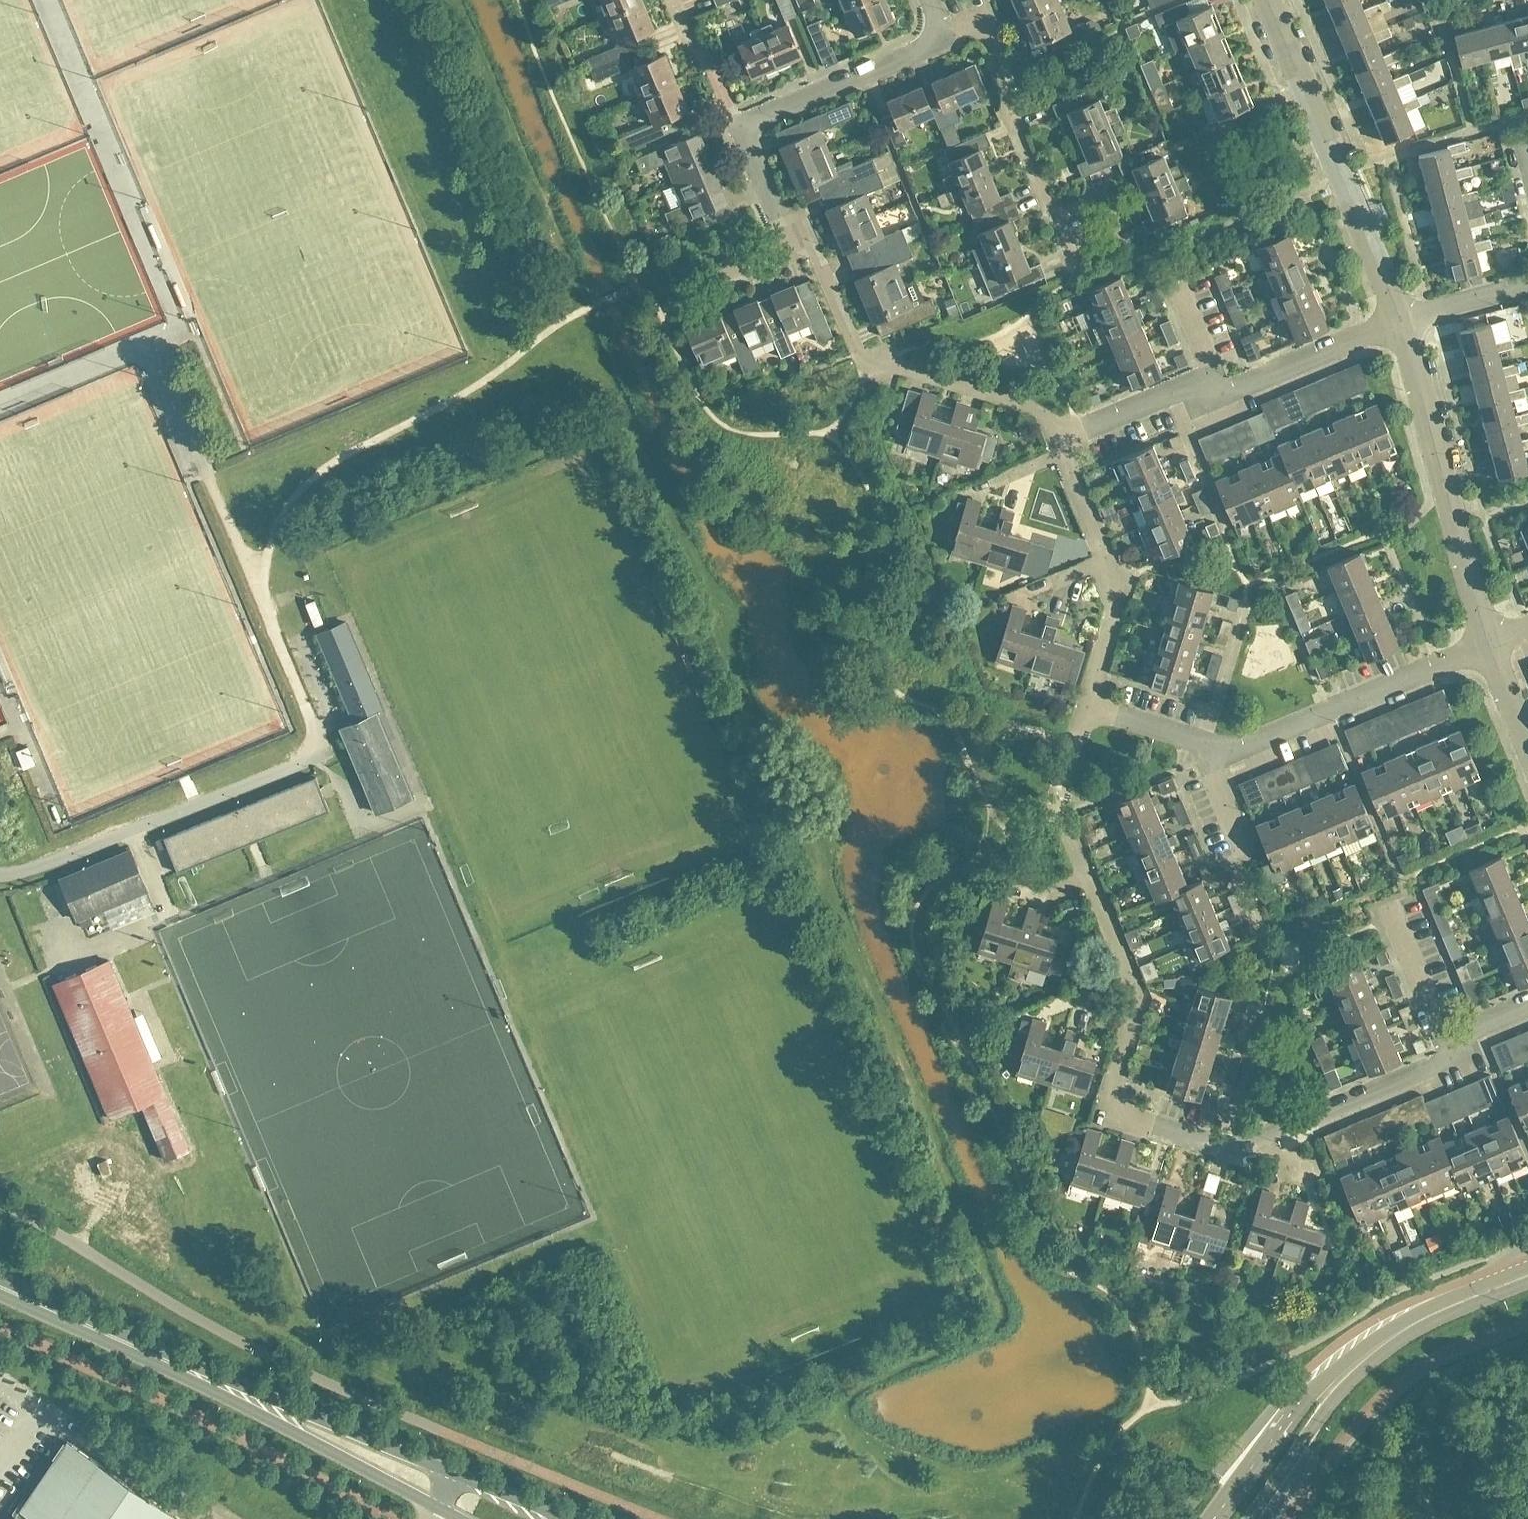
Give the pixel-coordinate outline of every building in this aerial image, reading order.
[(641,0),(602,0),(608,15),(641,0)] [(653,28),(641,0),(608,15),(619,42),(653,28)] [(789,0),(776,0),(785,21),(796,16),(789,0)] [(813,0),(799,0),(796,2),(800,11),(814,5),(813,0)] [(845,9),(866,0),(841,0),(845,9)] [(884,0),(866,0),(845,9),(855,34),(892,18),(884,0)] [(1057,0),(1013,0),(1022,21),(1059,5),(1057,0)] [(1151,8),(1171,0),(1148,0),(1151,8)] [(1335,25),(1364,13),(1362,10),(1358,0),(1329,0),(1326,1),(1335,25)] [(1345,48),(1374,36),(1372,33),(1366,18),(1391,8),(1388,0),(1385,0),(1378,3),(1362,10),(1364,13),(1335,25),(1345,48)] [(1227,56),(1219,37),(1224,35),(1222,29),(1217,31),(1209,12),(1213,10),(1211,5),(1190,13),(1186,3),(1155,16),(1159,27),(1164,25),(1174,50),(1186,46),(1196,71),(1232,56),(1232,54),(1227,56)] [(1069,28),(1059,5),(1022,21),(1032,45),(1058,34),(1063,45),(1089,35),(1083,22),(1069,28)] [(1512,68),(1521,66),(1517,51),(1527,48),(1527,17),(1527,15),(1503,22),(1511,52),(1508,53),(1512,68)] [(828,47),(817,21),(806,26),(817,52),(828,47)] [(800,56),(786,24),(773,29),(770,22),(760,27),(777,69),(788,65),(787,61),(800,56)] [(1484,59),(1488,75),(1497,73),(1493,57),(1508,53),(1511,52),(1503,22),(1479,28),(1487,58),(1484,59)] [(1345,48),(1355,71),(1383,59),(1382,56),(1376,41),(1391,35),(1388,26),(1372,33),(1374,36),(1345,48)] [(777,69),(760,27),(748,32),(751,39),(738,44),(745,60),(737,63),(743,78),(751,74),(752,76),(764,71),(765,74),(777,69)] [(1459,65),(1463,81),(1472,79),(1468,63),(1484,59),(1487,58),(1479,28),(1454,35),(1461,64),(1459,65)] [(621,56),(616,46),(585,59),(589,70),(621,56)] [(1355,71),(1364,94),(1393,82),(1392,79),(1386,65),(1401,58),(1397,50),(1382,56),(1383,59),(1355,71)] [(675,82),(664,54),(630,68),(642,96),(675,82)] [(625,68),(621,56),(589,70),(594,81),(625,68)] [(1238,81),(1230,61),(1234,59),(1232,56),(1196,71),(1207,95),(1242,80),(1242,79),(1238,81)] [(1163,85),(1153,60),(1140,65),(1151,90),(1163,85)] [(975,64),(965,68),(932,82),(938,95),(927,99),(933,114),(932,114),(938,129),(960,120),(954,105),(986,92),(975,64)] [(1364,94),(1374,118),(1403,106),(1402,103),(1395,88),(1411,82),(1407,73),(1392,79),(1393,82),(1364,94)] [(1232,113),(1253,105),(1252,103),(1248,105),(1240,86),(1244,84),(1242,80),(1207,95),(1216,119),(1201,125),(1206,138),(1237,125),(1232,113)] [(642,96),(654,123),(687,109),(675,82),(642,96)] [(1173,109),(1163,85),(1151,90),(1161,115),(1173,109)] [(933,114),(927,99),(926,100),(921,87),(888,101),(894,113),(883,118),(895,147),(907,142),(900,128),(932,114),(933,114)] [(1120,119),(1115,107),(1103,111),(1093,88),(1052,105),(1057,118),(1068,113),(1078,137),(1120,119)] [(1374,118),(1384,142),(1413,130),(1405,111),(1420,105),(1417,96),(1402,103),(1403,106),(1374,118)] [(828,151),(819,130),(854,115),(848,101),(776,132),(776,133),(798,124),(803,136),(779,146),(780,147),(781,146),(790,167),(788,168),(789,168),(841,146),(828,151)] [(1123,159),(1113,136),(1125,131),(1120,119),(1078,137),(1088,160),(1077,164),(1082,177),(1117,162),(1123,159)] [(618,138),(624,151),(659,136),(654,123),(649,125),(618,138)] [(1192,132),(1206,165),(1215,161),(1202,128),(1192,132)] [(711,167),(703,147),(705,147),(704,145),(702,146),(697,132),(634,158),(640,174),(665,163),(673,183),(660,189),(661,189),(713,168),(713,166),(711,167)] [(990,173),(980,150),(991,146),(985,133),(944,150),(954,174),(942,179),(948,191),(990,173)] [(1454,170),(1450,154),(1466,150),(1463,141),(1446,146),(1447,148),(1418,156),(1424,181),(1455,173),(1454,170)] [(1185,175),(1180,163),(1168,168),(1158,144),(1123,159),(1117,162),(1122,173),(1133,169),(1143,192),(1185,175)] [(822,195),(878,172),(872,158),(852,166),(850,161),(835,168),(829,152),(842,147),(841,146),(789,168),(789,169),(790,168),(799,189),(798,189),(798,190),(821,180),(826,193),(822,195)] [(1460,194),(1456,179),(1472,175),(1470,166),(1454,170),(1455,173),(1424,181),(1431,205),(1461,197),(1460,194)] [(714,169),(713,168),(661,189),(661,190),(674,185),(683,205),(665,212),(671,227),(702,214),(707,226),(723,219),(718,207),(727,204),(721,191),(723,190),(722,188),(720,189),(712,169),(714,169)] [(835,232),(887,210),(887,209),(874,214),(866,194),(884,186),(878,172),(822,195),(822,196),(844,187),(849,200),(826,209),(826,210),(828,209),(837,230),(834,231),(835,232)] [(937,196),(942,208),(964,198),(974,222),(1015,204),(1010,192),(999,197),(990,173),(948,191),(937,196)] [(1188,216),(1178,192),(1190,187),(1185,175),(1143,192),(1153,215),(1141,220),(1147,233),(1188,216)] [(1511,182),(1500,185),(1505,203),(1516,200),(1511,182)] [(1467,218),(1463,203),(1478,199),(1476,190),(1460,194),(1461,197),(1431,205),(1437,230),(1467,222),(1467,218)] [(1019,244),(1009,221),(1020,217),(1015,204),(974,222),(984,245),(972,250),(977,262),(1019,244)] [(888,210),(887,210),(835,232),(837,231),(846,251),(843,252),(844,253),(868,243),(873,256),(908,242),(902,227),(883,235),(875,216),(888,210)] [(1473,243),(1469,228),(1485,224),(1482,214),(1467,218),(1467,222),(1437,230),(1444,254),(1474,246),(1473,243)] [(1298,257),(1288,233),(1256,247),(1266,271),(1298,257)] [(1481,272),(1475,252),(1491,248),(1489,239),(1473,243),(1474,246),(1444,254),(1450,279),(1458,277),(1468,275),(1469,275),(1481,272)] [(904,285),(895,264),(914,256),(908,242),(873,256),(879,269),(855,279),(855,280),(857,279),(866,301),(864,302),(865,302),(917,280),(904,285)] [(1045,276),(1040,263),(1029,268),(1019,244),(977,262),(982,274),(994,269),(1004,293),(1045,276)] [(1308,280),(1298,257),(1266,271),(1276,294),(1308,280)] [(1149,275),(1145,265),(1136,268),(1141,279),(1149,275)] [(1229,286),(1223,272),(1213,276),(1219,291),(1229,286)] [(1481,272),(1469,275),(1472,285),(1483,282),(1481,272)] [(1126,291),(1119,275),(1086,288),(1093,305),(1126,291)] [(1468,275),(1458,277),(1460,286),(1470,284),(1468,275)] [(833,336),(823,311),(809,280),(808,280),(817,303),(805,308),(794,284),(793,284),(794,286),(772,296),(771,294),(770,294),(780,318),(794,352),(796,351),(788,333),(810,323),(818,342),(833,336)] [(882,336),(937,312),(931,298),(925,301),(917,281),(917,280),(865,302),(865,303),(867,302),(875,321),(873,322),(873,324),(897,314),(902,326),(881,335),(882,336)] [(1318,304),(1308,280),(1276,294),(1285,318),(1318,304)] [(1159,298),(1154,287),(1146,291),(1150,301),(1159,298)] [(1086,309),(1092,325),(1100,322),(1133,308),(1126,291),(1093,305),(1086,309)] [(1239,309),(1233,295),(1223,299),(1229,313),(1239,309)] [(952,297),(943,301),(949,316),(959,312),(952,297)] [(1163,308),(1159,298),(1150,301),(1155,312),(1163,308)] [(794,352),(780,318),(768,323),(757,299),(756,300),(757,302),(735,311),(734,309),(733,310),(743,333),(758,367),(759,367),(751,348),(774,339),(782,357),(794,352)] [(1328,328),(1318,304),(1285,318),(1296,342),(1328,328)] [(1100,322),(1092,325),(1099,341),(1107,338),(1140,324),(1133,308),(1100,322)] [(1245,323),(1239,309),(1229,313),(1235,327),(1245,323)] [(758,367),(743,333),(731,339),(720,315),(719,315),(720,317),(698,327),(697,325),(688,328),(685,330),(702,369),(705,368),(713,364),(719,377),(720,377),(715,363),(736,354),(744,373),(758,367)] [(1172,330),(1168,319),(1159,323),(1164,333),(1172,330)] [(1147,341),(1140,324),(1107,338),(1114,354),(1147,341)] [(1459,332),(1466,357),(1496,349),(1497,352),(1513,348),(1512,345),(1510,339),(1494,343),(1489,324),(1459,332)] [(1260,356),(1254,341),(1264,337),(1260,328),(1238,337),(1249,361),(1260,356)] [(1177,341),(1172,330),(1164,333),(1168,344),(1177,341)] [(1154,357),(1147,341),(1114,354),(1121,371),(1154,357)] [(1466,357),(1472,381),(1502,374),(1503,377),(1519,372),(1517,363),(1501,367),(1497,352),(1496,349),(1466,357)] [(1186,362),(1181,351),(1173,355),(1178,366),(1186,362)] [(1161,374),(1154,357),(1121,371),(1128,388),(1161,374)] [(1346,397),(1335,371),(1324,376),(1335,401),(1346,397)] [(1479,406),(1509,398),(1509,401),(1527,396),(1527,386),(1507,392),(1503,377),(1502,374),(1472,381),(1479,406)] [(1335,401),(1324,376),(1314,380),(1324,406),(1335,401)] [(1368,388),(1364,378),(1352,383),(1356,392),(1368,388)] [(938,456),(949,422),(928,416),(934,394),(922,391),(915,412),(902,408),(896,427),(908,431),(904,446),(906,446),(907,442),(922,446),(921,451),(938,456)] [(1485,430),(1515,422),(1516,425),(1527,422),(1527,412),(1513,416),(1509,401),(1509,398),(1479,406),(1485,430)] [(1280,425),(1269,399),(1259,403),(1262,410),(1270,429),(1280,425)] [(990,461),(997,437),(961,426),(968,405),(956,401),(949,422),(938,456),(937,462),(954,467),(956,461),(973,467),(976,457),(990,461)] [(1313,411),(1309,401),(1298,406),(1302,415),(1313,411)] [(1396,450),(1376,403),(1359,410),(1379,457),(1396,450)] [(1302,415),(1298,406),(1287,410),(1291,420),(1302,415)] [(1273,437),(1270,429),(1262,410),(1251,415),(1262,441),(1273,437)] [(1379,457),(1359,410),(1342,417),(1362,464),(1379,457)] [(1362,464),(1342,417),(1326,424),(1346,472),(1362,464)] [(1492,454),(1521,447),(1522,449),(1527,448),(1527,438),(1520,440),(1516,425),(1515,422),(1485,430),(1492,454)] [(1346,472),(1326,424),(1309,430),(1329,478),(1346,472)] [(1329,478),(1309,430),(1293,437),(1313,485),(1329,478)] [(1219,460),(1208,433),(1197,438),(1208,464),(1219,460)] [(1182,445),(1177,434),(1168,438),(1172,449),(1182,445)] [(1241,450),(1251,446),(1248,437),(1237,441),(1241,450)] [(1313,485),(1293,437),(1276,444),(1300,500),(1301,500),(1297,492),(1313,485)] [(1241,450),(1237,441),(1226,446),(1230,455),(1241,450)] [(1158,461),(1151,444),(1112,461),(1119,478),(1126,475),(1158,461)] [(1300,500),(1276,444),(1275,445),(1279,453),(1263,460),(1284,507),(1300,500)] [(1498,479),(1527,471),(1527,474),(1527,464),(1526,465),(1522,449),(1521,447),(1492,454),(1498,479)] [(1191,467),(1187,457),(1177,460),(1182,471),(1191,467)] [(1284,507),(1263,460),(1247,467),(1267,514),(1284,507)] [(1133,491),(1165,478),(1158,461),(1126,475),(1133,491)] [(1195,478),(1192,471),(1191,467),(1182,471),(1186,483),(1195,478)] [(1267,514),(1247,467),(1231,474),(1251,521),(1267,514)] [(1251,521),(1231,474),(1214,481),(1234,528),(1251,521)] [(1140,508),(1180,491),(1177,483),(1169,486),(1165,478),(1133,491),(1140,508)] [(1205,500),(1200,489),(1191,493),(1195,504),(1205,500)] [(1179,511),(1176,503),(1184,500),(1180,491),(1140,508),(1147,524),(1179,511)] [(984,564),(1001,509),(1000,509),(994,529),(973,523),(979,503),(967,499),(966,504),(958,501),(953,517),(959,519),(950,548),(949,553),(984,564)] [(1209,511),(1205,500),(1195,504),(1200,515),(1209,511)] [(1019,574),(1030,541),(1006,534),(1013,513),(1001,509),(984,564),(1019,574)] [(1154,541),(1186,527),(1179,511),(1147,524),(1138,528),(1145,544),(1154,541)] [(1218,533),(1214,522),(1204,526),(1209,537),(1218,533)] [(1520,530),(1527,547),(1527,546),(1527,526),(1520,530)] [(1193,544),(1186,527),(1154,541),(1161,558),(1193,544)] [(1368,575),(1358,552),(1326,565),(1336,589),(1368,575)] [(1378,599),(1368,575),(1336,589),(1346,612),(1378,599)] [(1207,609),(1212,591),(1178,581),(1173,598),(1207,609)] [(1301,605),(1295,591),(1284,596),(1290,609),(1301,605)] [(1202,626),(1207,609),(1173,598),(1164,596),(1159,612),(1168,614),(1167,615),(1202,626)] [(1235,611),(1238,600),(1228,597),(1225,608),(1235,611)] [(1388,622),(1378,599),(1346,612),(1356,636),(1388,622)] [(1029,671),(1040,637),(1039,637),(1019,631),(1025,610),(1012,606),(1006,627),(1005,627),(994,660),(1029,671)] [(1310,628),(1304,614),(1294,618),(1300,632),(1310,628)] [(1196,643),(1197,642),(1202,626),(1167,615),(1162,632),(1196,643)] [(1074,682),(1084,652),(1074,649),(1074,648),(1052,641),(1058,620),(1045,616),(1039,637),(1040,637),(1029,671),(1064,682),(1065,680),(1074,682)] [(1228,634),(1231,623),(1221,620),(1218,631),(1228,634)] [(383,711),(345,622),(317,634),(354,722),(378,713),(383,711)] [(1398,646),(1388,622),(1356,636),(1366,660),(1398,646)] [(1224,645),(1228,634),(1218,631),(1214,642),(1224,645)] [(1201,652),(1203,644),(1197,642),(1196,643),(1162,632),(1157,649),(1191,660),(1194,650),(1201,652)] [(1320,651),(1314,637),(1304,641),(1310,656),(1320,651)] [(1186,677),(1191,660),(1157,649),(1148,646),(1142,663),(1186,677)] [(1217,668),(1221,656),(1211,653),(1208,665),(1217,668)] [(1330,674),(1324,661),(1314,665),(1319,679),(1330,674)] [(1181,694),(1186,677),(1142,663),(1137,680),(1147,683),(1146,684),(1181,694)] [(1214,679),(1217,668),(1208,665),(1204,676),(1214,679)] [(1207,702),(1210,690),(1201,688),(1198,699),(1207,702)] [(1430,723),(1419,697),(1408,702),(1419,728),(1430,723)] [(1419,728),(1408,702),(1397,706),(1408,732),(1419,728)] [(1452,714),(1448,704),(1437,709),(1441,719),(1452,714)] [(413,797),(378,713),(354,722),(340,728),(352,757),(355,762),(374,807),(376,812),(413,797)] [(1365,750),(1354,724),(1343,729),(1354,755),(1365,750)] [(1398,737),(1394,727),(1383,732),(1387,741),(1398,737)] [(1479,776),(1459,729),(1442,736),(1462,783),(1479,776)] [(1387,741),(1383,732),(1372,736),(1376,746),(1387,741)] [(1462,783),(1442,736),(1426,743),(1445,790),(1462,783)] [(1445,790),(1426,743),(1409,750),(1429,797),(1445,790)] [(1324,776),(1314,750),(1303,755),(1313,780),(1324,776)] [(1429,797),(1409,750),(1393,756),(1413,804),(1429,797)] [(1313,780),(1303,755),(1292,759),(1303,785),(1313,780)] [(1413,804),(1393,756),(1377,763),(1397,811),(1413,804)] [(1346,767),(1342,757),(1331,762),(1335,771),(1346,767)] [(1397,811),(1377,763),(1360,770),(1380,818),(1397,811)] [(315,776),(156,840),(159,849),(166,846),(177,873),(244,845),(247,844),(259,840),(262,838),(329,811),(325,800),(319,787),(315,777),(315,776)] [(1158,783),(1162,794),(1176,789),(1171,778),(1161,782),(1158,783)] [(1259,804),(1249,778),(1238,782),(1248,808),(1259,804)] [(1292,790),(1288,780),(1277,785),(1281,794),(1292,790)] [(1374,830),(1354,782),(1337,789),(1357,837),(1374,830)] [(1281,794),(1277,785),(1266,790),(1270,799),(1281,794)] [(1149,797),(1145,787),(1112,801),(1119,818),(1152,804),(1159,801),(1156,794),(1149,797)] [(1357,837),(1337,789),(1320,796),(1340,843),(1357,837)] [(1340,843),(1320,796),(1304,803),(1324,850),(1340,843)] [(1185,810),(1180,799),(1170,804),(1175,814),(1185,810)] [(1324,850),(1304,803),(1288,810),(1308,857),(1324,850)] [(1159,821),(1152,804),(1119,818),(1126,835),(1159,821)] [(1189,821),(1185,810),(1175,814),(1180,825),(1189,821)] [(1308,857),(1288,810),(1271,817),(1291,864),(1308,857)] [(1291,864),(1271,817),(1254,824),(1264,847),(1270,861),(1270,862),(1260,866),(1269,886),(1286,879),(1281,868),(1291,864)] [(1166,837),(1159,821),(1126,835),(1132,848),(1123,852),(1125,855),(1166,837)] [(1470,825),(1463,828),(1466,836),(1473,833),(1470,825)] [(1198,843),(1194,832),(1184,836),(1189,847),(1198,843)] [(1173,834),(1166,837),(1125,855),(1131,870),(1139,867),(1140,868),(1173,854),(1170,845),(1176,843),(1173,834)] [(1203,854),(1198,843),(1189,847),(1193,858),(1203,854)] [(146,890),(130,850),(59,879),(76,920),(78,919),(81,918),(89,914),(98,910),(146,890)] [(1180,870),(1173,854),(1140,868),(1147,884),(1180,870)] [(1511,878),(1501,854),(1468,868),(1478,892),(1511,878)] [(1212,876),(1207,864),(1198,868),(1203,880),(1212,876)] [(1231,880),(1227,869),(1217,873),(1221,884),(1231,880)] [(1187,886),(1180,870),(1147,884),(1154,901),(1169,894),(1187,886)] [(1521,902),(1511,878),(1478,892),(1488,916),(1521,902)] [(1216,894),(1212,886),(1205,889),(1201,880),(1187,886),(1169,894),(1176,910),(1208,897),(1216,894)] [(1441,908),(1436,894),(1434,890),(1440,888),(1438,882),(1422,888),(1432,912),(1441,908)] [(1339,887),(1332,891),(1336,900),(1343,896),(1339,887)] [(1241,903),(1236,892),(1226,896),(1231,907),(1241,903)] [(1215,913),(1208,897),(1176,910),(1182,927),(1215,913)] [(1011,962),(1028,908),(1027,907),(1020,928),(1000,922),(1006,902),(994,898),(990,911),(988,918),(987,918),(976,952),(994,957),(1011,962)] [(1072,900),(1059,905),(1063,915),(1075,910),(1072,900)] [(1521,902),(1488,916),(1498,939),(1527,927),(1527,918),(1521,902)] [(1245,914),(1241,903),(1231,907),(1236,918),(1245,914)] [(977,907),(975,914),(987,918),(988,918),(990,911),(977,907)] [(1055,942),(1056,939),(1033,932),(1040,912),(1028,908),(1011,962),(1045,973),(1046,969),(1061,974),(1069,946),(1055,942)] [(1451,931),(1446,917),(1441,908),(1432,912),(1436,921),(1442,935),(1451,931)] [(1229,926),(1226,918),(1218,921),(1215,913),(1182,927),(1189,943),(1222,930),(1222,929),(1229,926)] [(81,918),(78,919),(81,927),(92,923),(89,914),(81,918)] [(1254,935),(1250,925),(1240,929),(1245,939),(1254,935)] [(1498,939),(1508,963),(1527,955),(1527,927),(1498,939)] [(1229,947),(1222,930),(1189,943),(1183,946),(1185,950),(1191,947),(1196,960),(1218,951),(1229,947)] [(1461,955),(1455,940),(1451,931),(1442,935),(1452,959),(1461,955)] [(1135,932),(1123,937),(1129,951),(1141,947),(1135,932)] [(1389,961),(1384,950),(1375,954),(1380,965),(1389,961)] [(1508,963),(1518,987),(1527,983),(1527,955),(1508,963)] [(1362,970),(1358,960),(1316,978),(1323,995),(1333,991),(1365,977),(1372,975),(1370,970),(1366,969),(1362,970)] [(1139,966),(1145,981),(1158,976),(1151,961),(1139,966)] [(109,963),(54,985),(96,1086),(110,1120),(124,1114),(142,1107),(165,1162),(188,1153),(187,1150),(109,963)] [(1471,978),(1465,963),(1456,967),(1462,982),(1471,978)] [(1398,983),(1394,972),(1385,976),(1389,987),(1398,983)] [(1372,994),(1365,977),(1333,991),(1339,1008),(1372,994)] [(1483,1002),(1473,977),(1471,978),(1462,982),(1472,1007),(1483,1002)] [(1403,994),(1398,983),(1389,987),(1393,998),(1403,994)] [(1225,1015),(1230,997),(1197,987),(1192,1004),(1225,1015)] [(1379,1010),(1372,994),(1339,1008),(1346,1024),(1379,1010)] [(1254,1017),(1257,1006),(1247,1003),(1244,1014),(1254,1017)] [(1220,1032),(1225,1015),(1192,1004),(1187,1022),(1220,1032)] [(1412,1016),(1407,1005),(1398,1009),(1403,1020),(1412,1016)] [(1386,1007),(1379,1010),(1346,1024),(1353,1040),(1386,1026),(1383,1018),(1389,1016),(1386,1007)] [(1416,1027),(1412,1016),(1403,1020),(1407,1031),(1416,1027)] [(1051,1085),(1067,1030),(1066,1030),(1060,1050),(1039,1044),(1045,1023),(1032,1020),(1026,1040),(1025,1040),(1024,1044),(1015,1041),(1012,1053),(1020,1055),(1016,1070),(1014,1074),(1051,1085)] [(1215,1049),(1220,1032),(1187,1022),(1181,1039),(1215,1049)] [(1246,1040),(1250,1029),(1240,1026),(1237,1037),(1246,1040)] [(1390,1035),(1386,1026),(1353,1040),(1360,1057),(1393,1043),(1400,1040),(1397,1035),(1393,1034),(1390,1035)] [(1084,1095),(1095,1061),(1072,1054),(1079,1034),(1067,1030),(1051,1085),(1066,1089),(1084,1095)] [(1243,1051),(1246,1040),(1237,1037),(1234,1048),(1243,1051)] [(1425,1049),(1421,1038),(1412,1042),(1416,1053),(1425,1049)] [(1209,1066),(1215,1049),(1181,1039),(1176,1056),(1209,1066)] [(1322,1039),(1309,1045),(1316,1059),(1328,1053),(1322,1039)] [(1400,1040),(1393,1043),(1360,1057),(1367,1074),(1400,1060),(1396,1050),(1399,1049),(1402,1045),(1400,1040)] [(1512,1067),(1501,1040),(1490,1045),(1501,1072),(1512,1067)] [(1519,1053),(1523,1062),(1527,1060),(1527,1049),(1519,1053)] [(1204,1083),(1209,1066),(1176,1056),(1171,1073),(1204,1083)] [(1236,1074),(1239,1063),(1230,1060),(1226,1071),(1236,1074)] [(1336,1067),(1324,1072),(1331,1089),(1343,1084),(1336,1067)] [(1171,1073),(1162,1070),(1156,1087),(1199,1100),(1204,1083),(1171,1073)] [(1233,1085),(1236,1074),(1226,1071),(1223,1082),(1233,1085)] [(1524,1080),(1507,1087),(1527,1135),(1527,1090),(1524,1080)] [(1477,1110),(1466,1084),(1456,1088),(1467,1114),(1477,1110)] [(1467,1114),(1456,1088),(1445,1093),(1456,1119),(1467,1114)] [(1500,1100),(1496,1090),(1484,1095),(1488,1105),(1500,1100)] [(1226,1108),(1229,1097),(1220,1094),(1216,1105),(1226,1108)] [(1430,1118),(1420,1094),(1409,1098),(1420,1125),(1431,1120),(1430,1118)] [(1043,1107),(1040,1116),(1048,1134),(1055,1111),(1043,1107)] [(1445,1123),(1441,1113),(1430,1118),(1431,1120),(1434,1128),(1445,1123)] [(1527,1162),(1507,1115),(1491,1122),(1510,1170),(1527,1162)] [(1377,1143),(1366,1116),(1355,1121),(1366,1147),(1377,1143)] [(1409,1130),(1405,1120),(1394,1124),(1398,1134),(1409,1130)] [(1366,1147),(1355,1121),(1344,1125),(1355,1152),(1366,1147)] [(1510,1170),(1491,1122),(1474,1129),(1494,1176),(1510,1170)] [(1398,1134),(1394,1124),(1383,1129),(1387,1139),(1398,1134)] [(1494,1176),(1474,1129),(1458,1136),(1478,1183),(1494,1176)] [(1105,1195),(1122,1139),(1121,1139),(1114,1160),(1093,1154),(1099,1133),(1088,1130),(1081,1150),(1080,1150),(1078,1155),(1071,1178),(1069,1184),(1087,1190),(1103,1195),(1105,1195)] [(1461,1190),(1441,1143),(1442,1143),(1438,1135),(1422,1142),(1442,1189),(1457,1183),(1460,1191),(1461,1190)] [(1458,1136),(1442,1143),(1441,1143),(1461,1190),(1478,1183),(1458,1136)] [(1127,1165),(1134,1143),(1122,1139),(1105,1195),(1106,1195),(1139,1205),(1150,1171),(1127,1165)] [(1442,1189),(1422,1142),(1405,1149),(1425,1196),(1442,1189)] [(1344,1156),(1340,1147),(1330,1152),(1334,1161),(1344,1156)] [(1425,1196),(1405,1149),(1389,1155),(1409,1203),(1425,1196)] [(1071,1152),(1064,1176),(1071,1178),(1078,1155),(1071,1152)] [(1409,1203),(1389,1155),(1373,1162),(1393,1210),(1409,1203)] [(1393,1210),(1373,1162),(1356,1169),(1376,1217),(1393,1210)] [(1376,1217),(1356,1169),(1339,1176),(1359,1224),(1376,1217)] [(1184,1252),(1202,1197),(1200,1196),(1193,1217),(1172,1211),(1179,1190),(1166,1186),(1160,1207),(1150,1204),(1139,1238),(1184,1252)] [(1280,1256),(1296,1200),(1295,1200),(1289,1221),(1268,1215),(1275,1194),(1262,1190),(1255,1211),(1254,1211),(1245,1240),(1244,1245),(1247,1246),(1261,1251),(1280,1256)] [(1227,1265),(1234,1243),(1225,1240),(1228,1228),(1206,1221),(1212,1200),(1202,1197),(1184,1252),(1199,1256),(1227,1265)] [(1319,1247),(1324,1232),(1302,1225),(1309,1204),(1296,1200),(1280,1256),(1295,1261),(1314,1266),(1315,1263),(1319,1247)] [(1508,1210),(1497,1215),(1502,1228),(1514,1223),(1508,1210)] [(1319,1247),(1315,1263),(1323,1266),(1328,1250),(1319,1247)] [(1171,1258),(1150,1257),(1149,1279),(1170,1280),(1171,1258)] [(1228,1273),(1226,1283),(1236,1286),(1238,1276),(1228,1273)] [(67,1441),(13,1518),(180,1518),(67,1441)]
